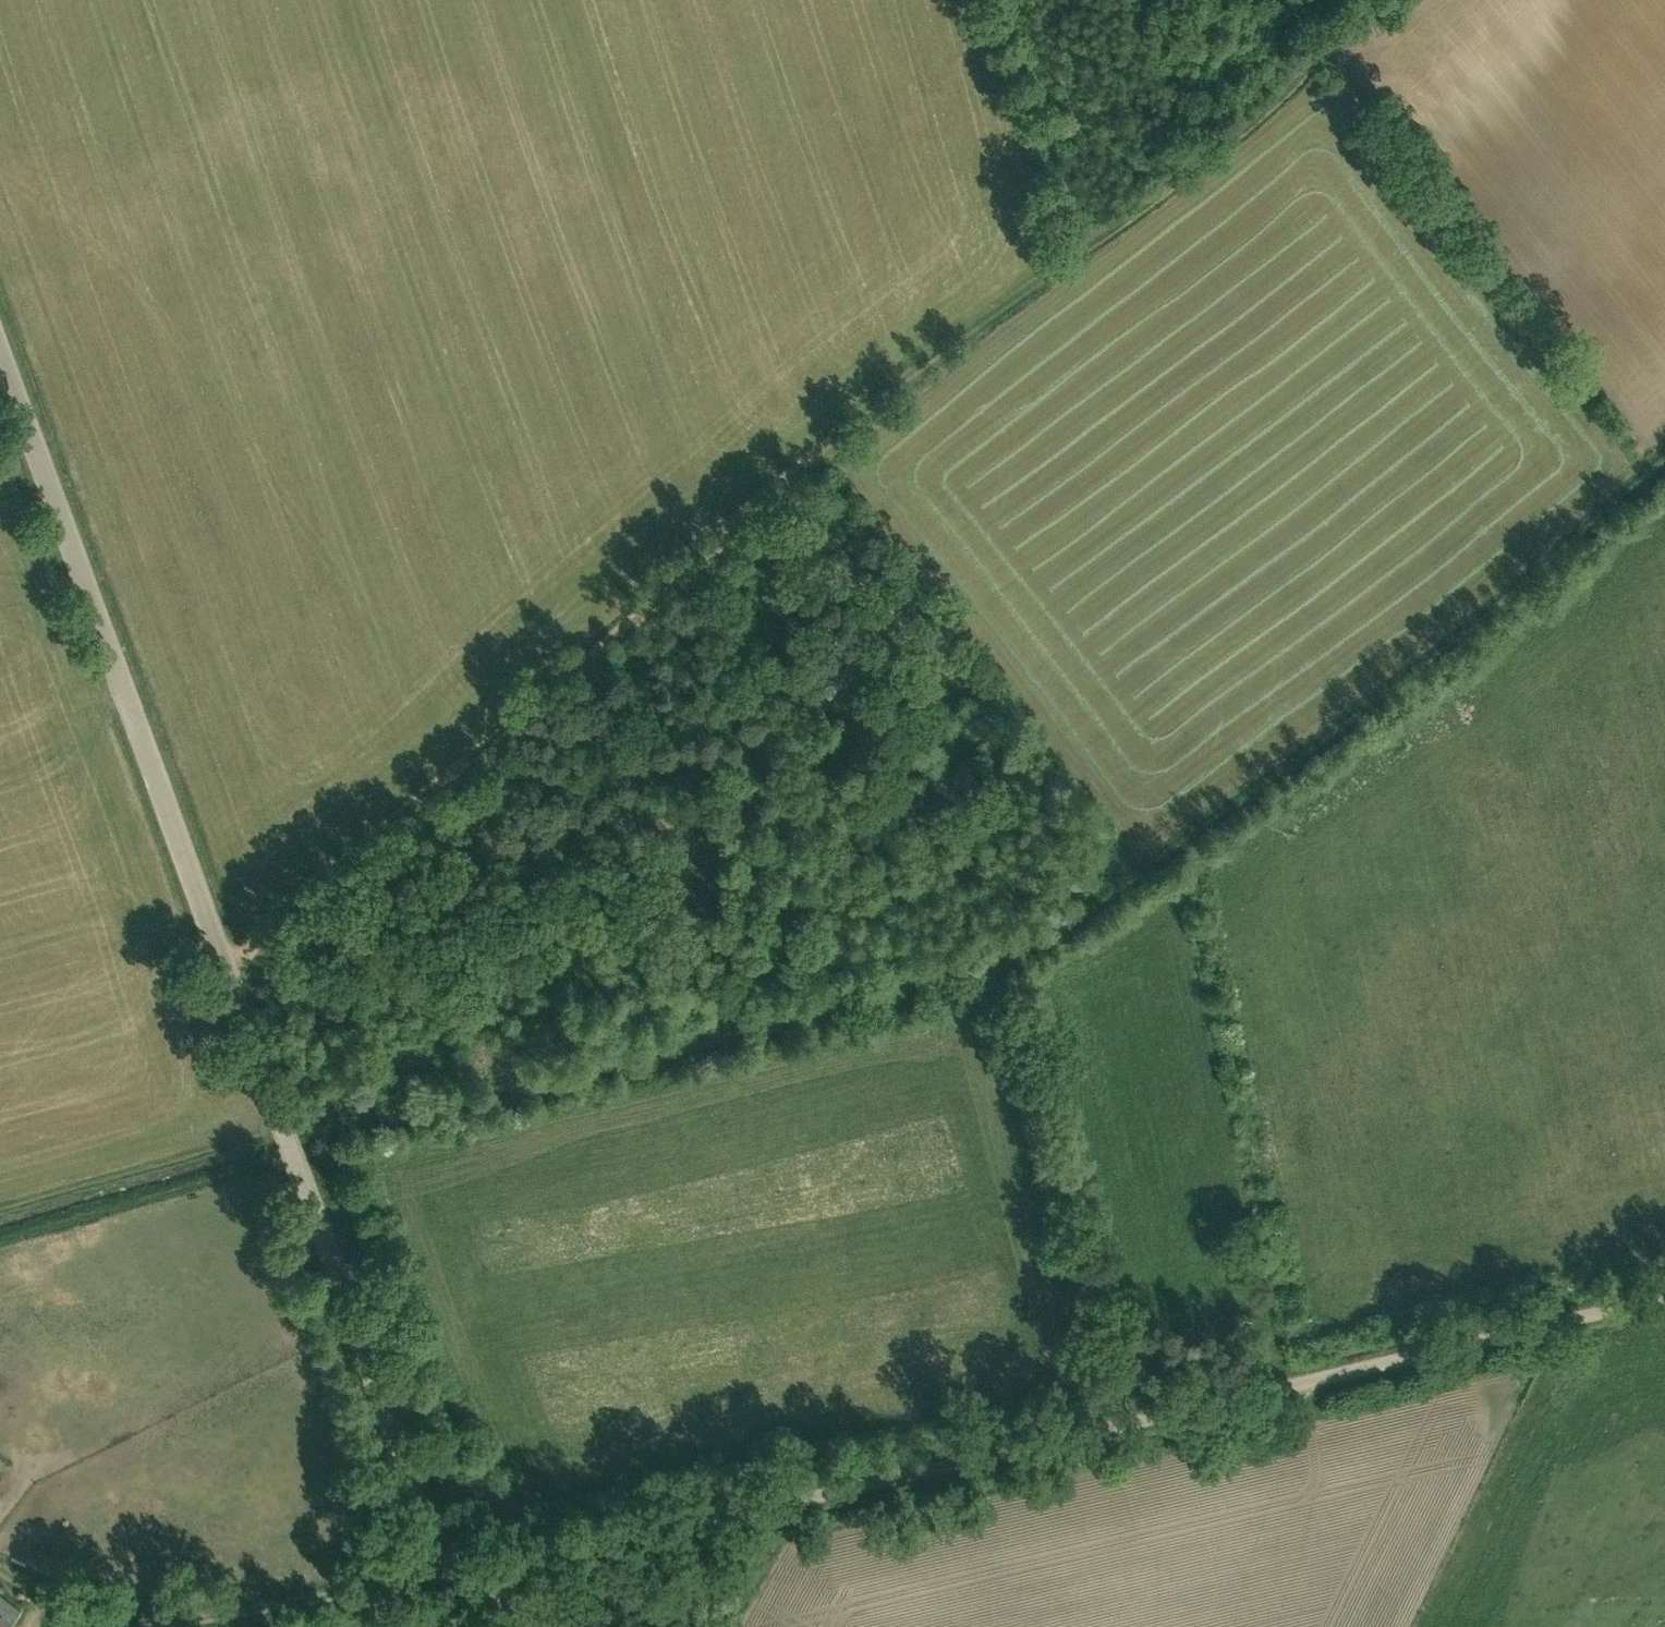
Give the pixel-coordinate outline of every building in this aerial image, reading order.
[(21,1611),(0,1595),(0,1626),(9,1626),(21,1611)]
